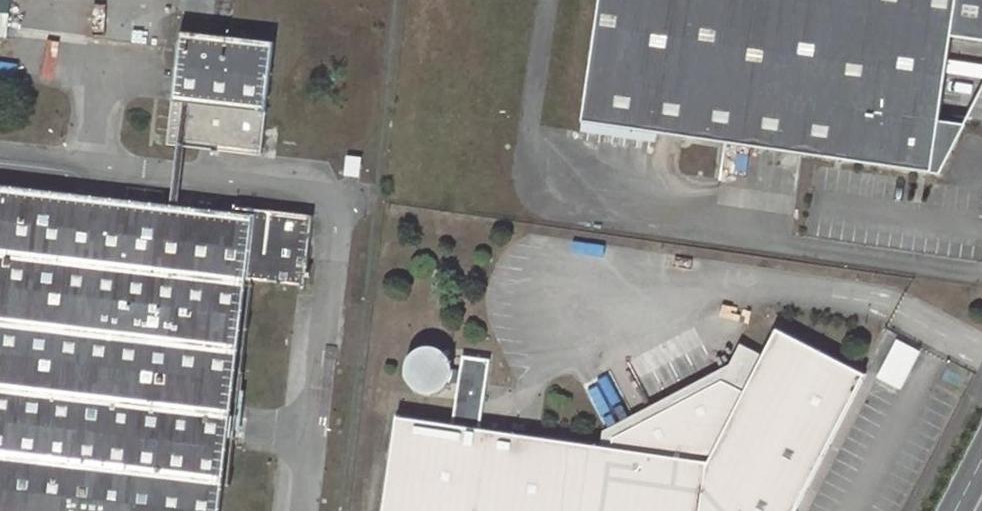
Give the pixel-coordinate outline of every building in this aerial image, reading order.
[(586,121),(944,170),(969,120),(943,117),(955,33),(981,37),(981,0),(603,0),(586,121)] [(181,31),(167,144),(262,155),(262,146),(265,123),(273,42),(181,31)] [(265,123),(262,146),(277,148),(279,125),(265,123)] [(348,156),(346,175),(359,176),(361,158),(348,156)] [(248,281),(305,288),(312,214),(236,206),(235,212),(0,185),(0,510),(220,510),(248,281)] [(382,510),(796,510),(866,376),(776,330),(762,357),(743,393),(722,382),(613,439),(612,448),(480,428),(490,360),(463,356),(461,371),(452,369),(451,364),(447,356),(440,349),(431,346),(422,347),(416,349),(412,351),(407,357),(405,361),(403,369),(404,377),(406,383),(409,386),(417,392),(424,395),(430,395),(436,393),(441,390),(449,383),(459,384),(453,425),(396,416),(382,510)] [(898,343),(879,379),(899,390),(918,353),(898,343)] [(762,357),(741,346),(722,382),(743,393),(762,357)]
